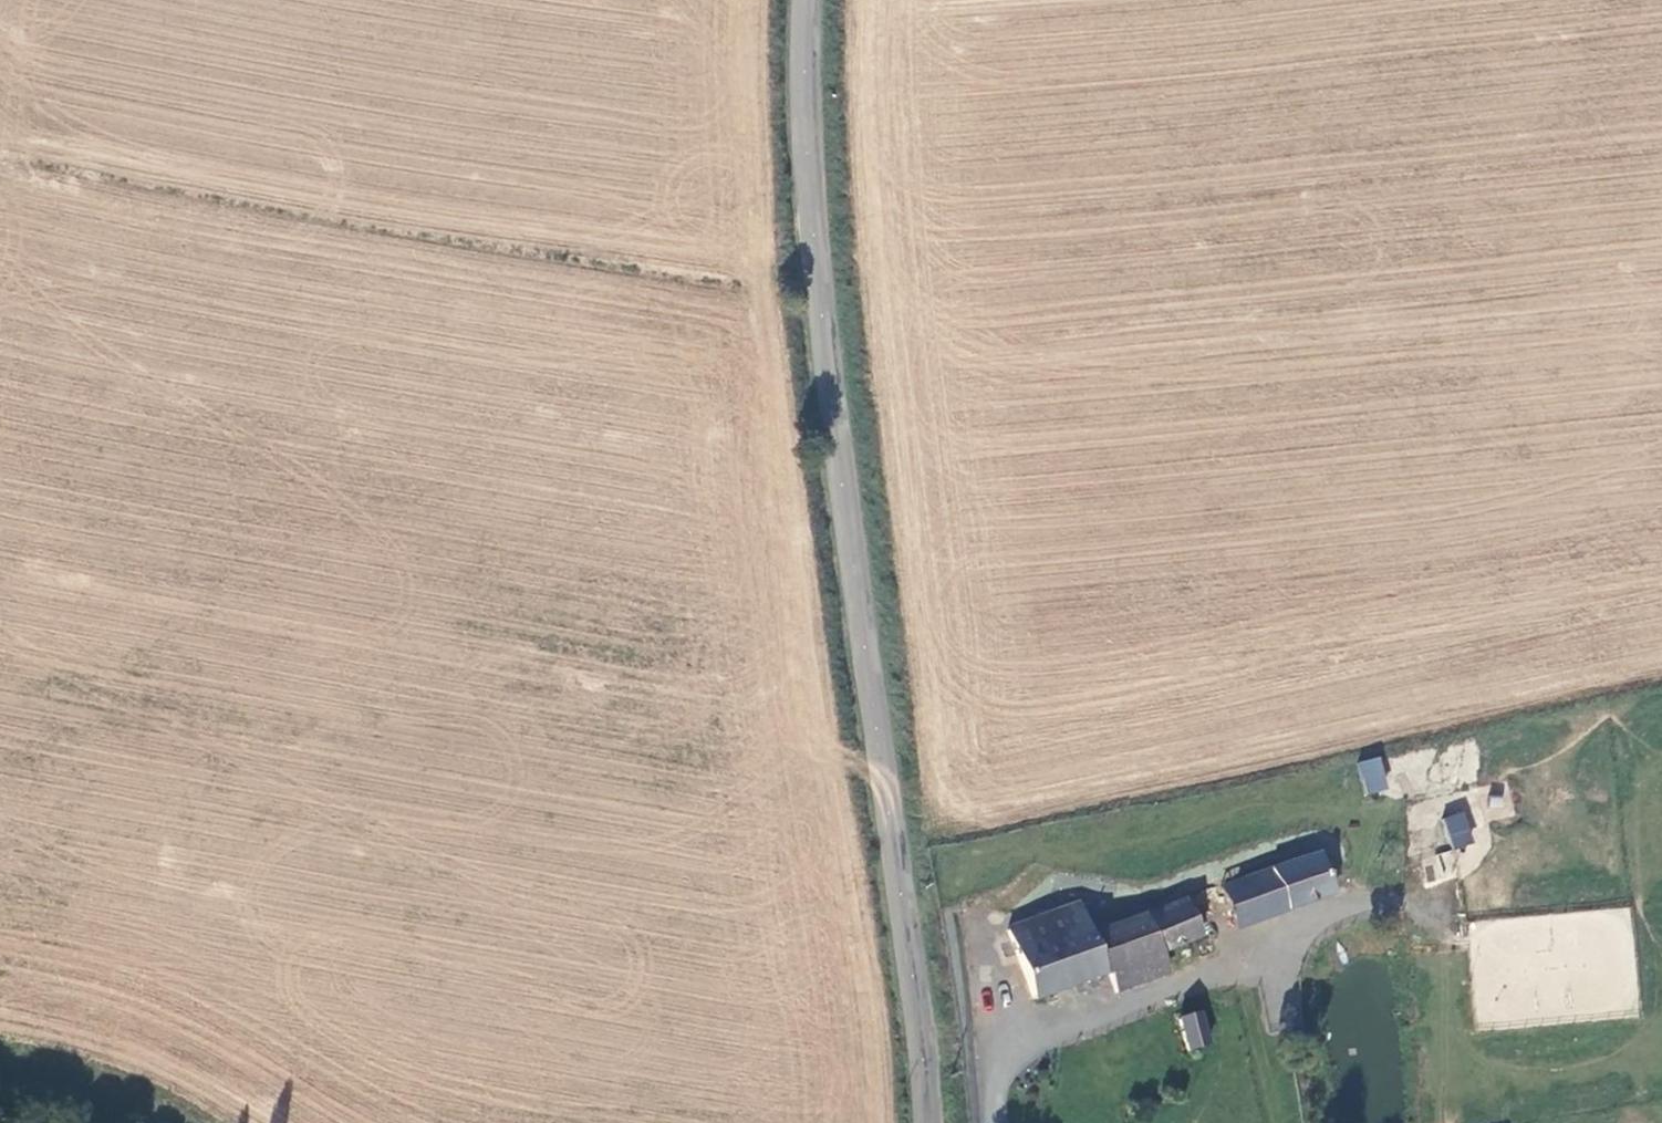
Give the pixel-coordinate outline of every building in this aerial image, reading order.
[(1363,793),(1386,789),(1381,757),(1357,760),(1363,793)] [(1463,810),(1442,818),(1454,848),(1475,840),(1463,810)] [(1455,854),(1426,854),(1426,878),(1455,878),(1455,854)] [(1319,860),(1316,864),(1313,855),(1270,869),(1283,909),(1326,896),(1322,883),(1327,885),(1332,885),(1337,883),(1341,879),(1343,874),(1344,869),(1342,864),(1339,860),(1335,857),(1329,856),(1324,857),(1319,860)] [(1162,958),(1159,948),(1200,929),(1184,894),(1148,909),(1089,928),(1082,904),(1004,928),(1027,1000),(1113,973),(1162,958)] [(1162,958),(1113,973),(1118,990),(1167,974),(1162,958)] [(1175,1015),(1186,1052),(1209,1045),(1199,1008),(1175,1015)]
